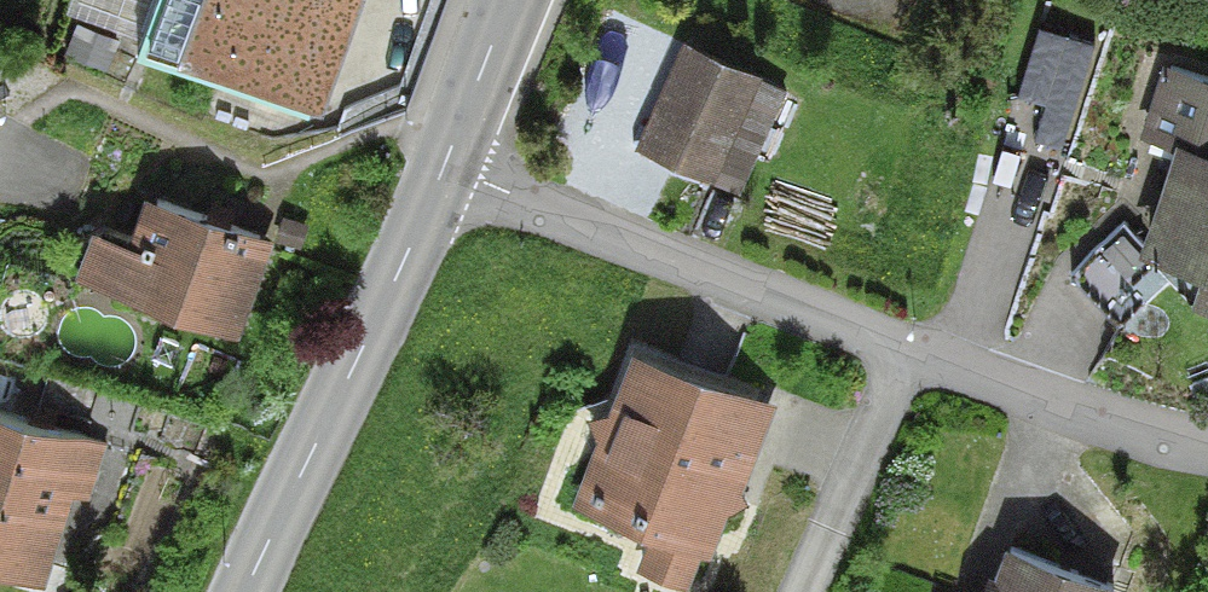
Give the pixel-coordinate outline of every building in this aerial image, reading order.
[(134,48),(306,107),(344,0),(151,0),(134,48)] [(773,104),(669,55),(625,147),(729,196),(773,104)] [(1179,142),(1133,268),(1181,286),(1171,313),(1207,326),(1207,85),(1158,67),(1136,127),(1179,142)] [(91,248),(78,291),(235,338),(264,244),(141,207),(125,259),(91,248)] [(1133,268),(1115,252),(1080,282),(1120,329),(1155,299),(1133,268)] [(631,361),(605,421),(590,424),(597,446),(570,510),(648,546),(634,575),(679,591),(691,591),(702,560),(711,562),(728,519),(747,509),(743,499),(778,408),(631,361)] [(0,425),(0,562),(34,572),(56,494),(83,502),(97,452),(0,425)] [(999,544),(982,591),(1120,591),(1121,588),(999,544)]
